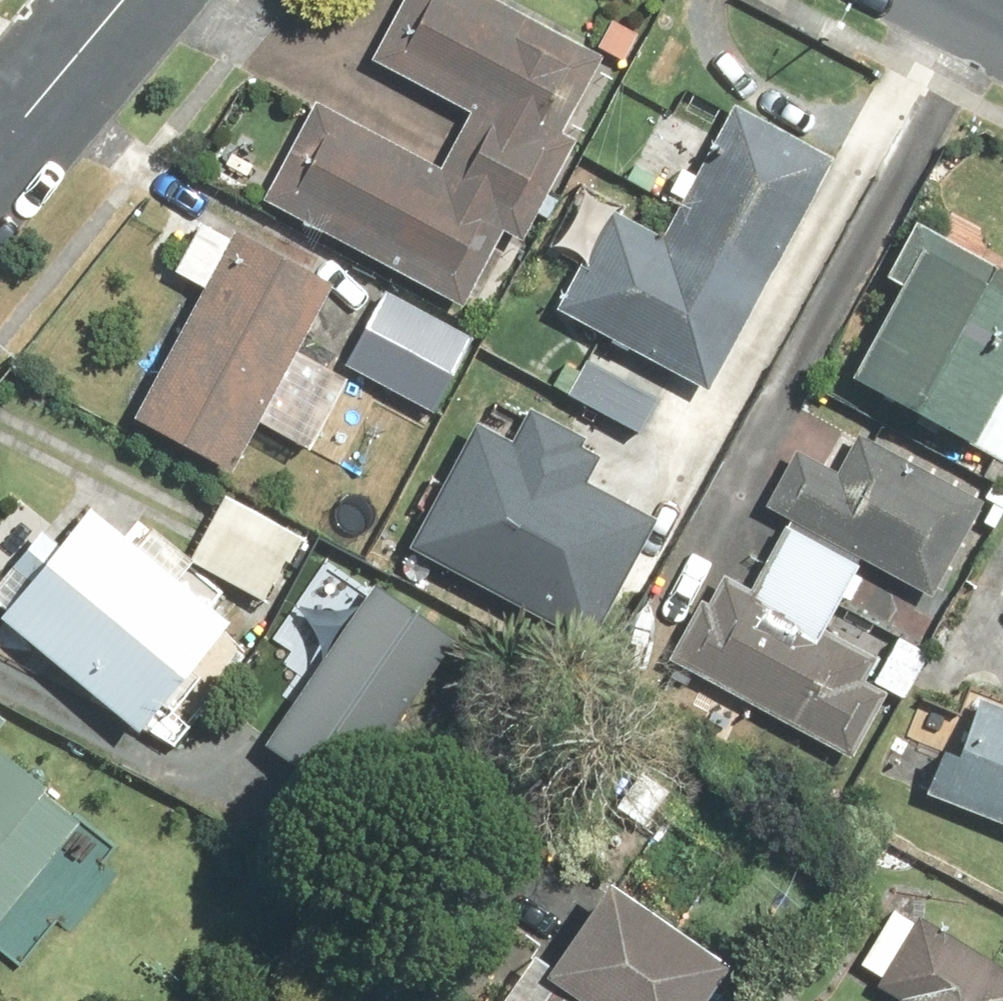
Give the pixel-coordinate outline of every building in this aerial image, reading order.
[(535,241),(586,140),(573,134),(614,54),(629,62),(644,31),(618,18),(603,48),(507,0),(410,0),(379,62),(476,111),(448,167),(320,102),(270,202),(473,305),(511,228),(535,241)] [(839,154),(742,101),(666,242),(620,217),(571,309),(608,329),(686,371),(714,386),(839,154)] [(341,279),(213,214),(182,274),(211,290),(146,417),(245,468),(341,279)] [(924,219),(894,275),(909,283),(859,375),(1002,453),(1002,262),(924,219)] [(486,330),(401,280),(352,362),(438,413),(486,330)] [(686,371),(608,329),(586,370),(571,362),(558,386),(651,436),(686,371)] [(519,444),(482,424),(418,544),(587,635),(651,515),(595,485),(616,447),(539,406),(519,444)] [(804,448),(773,504),(796,517),(870,558),(934,593),(987,498),(865,431),(843,470),(804,448)] [(312,533),(235,493),(200,558),(277,598),(312,533)] [(142,542),(99,506),(69,543),(50,528),(21,564),(40,580),(9,618),(149,733),(175,702),(187,712),(224,666),(214,658),(242,623),(187,578),(202,561),(157,524),(142,542)] [(681,662),(856,758),(895,687),(915,698),(938,656),(903,637),(892,657),(833,625),(870,558),(796,517),(758,588),(730,572),(681,662)] [(460,640),(382,584),(269,741),(347,797),(460,640)] [(936,792),(1002,818),(1002,702),(991,698),(970,753),(953,746),(936,792)] [(78,834),(86,826),(0,744),(0,915),(78,834)] [(78,834),(0,915),(0,939),(25,963),(114,869),(78,834)] [(623,883),(567,965),(545,949),(510,1000),(714,1000),(740,963),(623,883)] [(906,989),(899,1000),(1002,1000),(1002,967),(901,907),(867,966),(906,989)]
